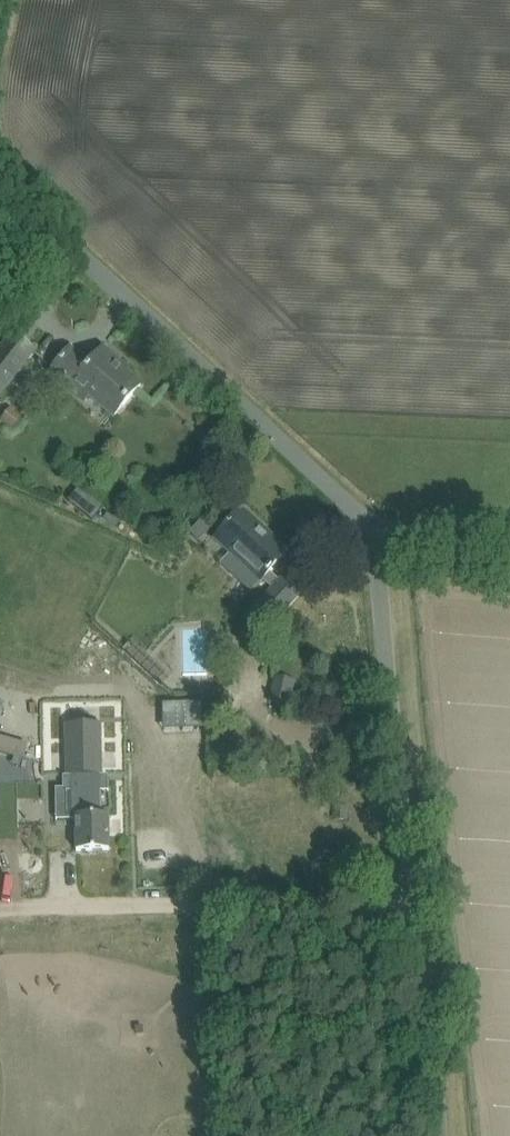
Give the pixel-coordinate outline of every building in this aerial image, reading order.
[(35,351),(12,333),(0,349),(0,396),(35,351)] [(113,418),(141,385),(124,371),(127,368),(103,348),(89,365),(70,349),(49,373),(84,403),(89,397),(113,418)] [(288,553),(241,510),(214,539),(260,581),(264,577),(275,587),(248,617),(265,632),(299,596),(281,580),(279,581),(270,572),(288,553)] [(275,678),(270,701),(289,706),(294,682),(275,678)] [(101,724),(64,724),(65,776),(70,776),(71,815),(75,815),(76,851),(109,850),(108,815),(101,815),(100,776),(102,776),(101,724)]
